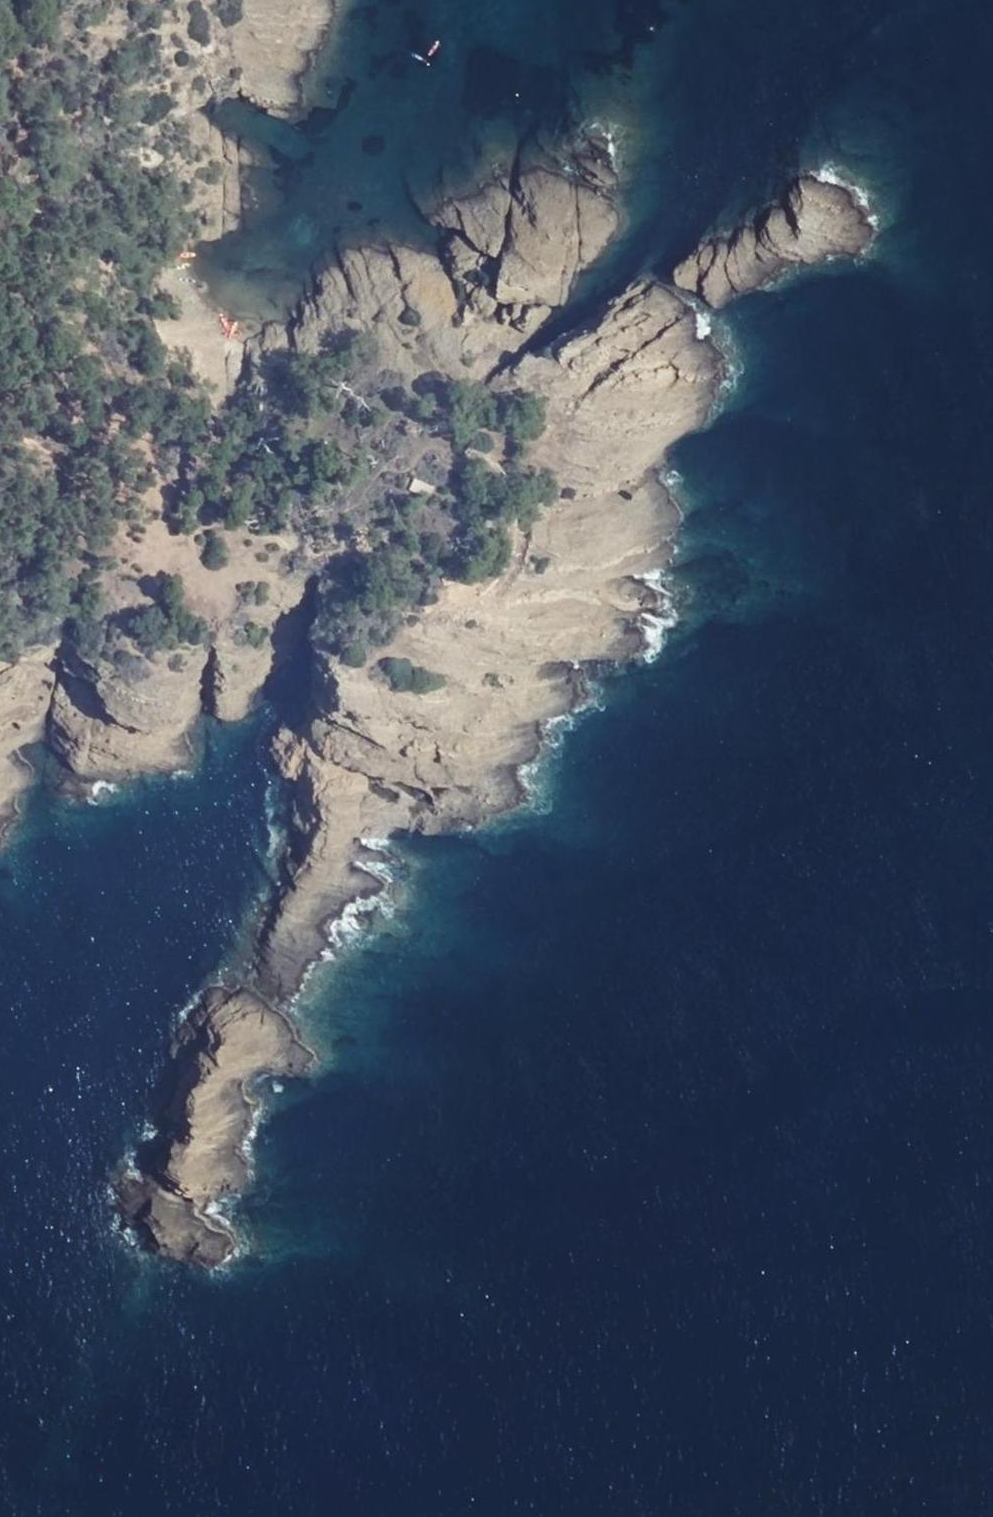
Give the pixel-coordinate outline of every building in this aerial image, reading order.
[(447,566),(438,570),(443,584),(452,580),(447,566)]
